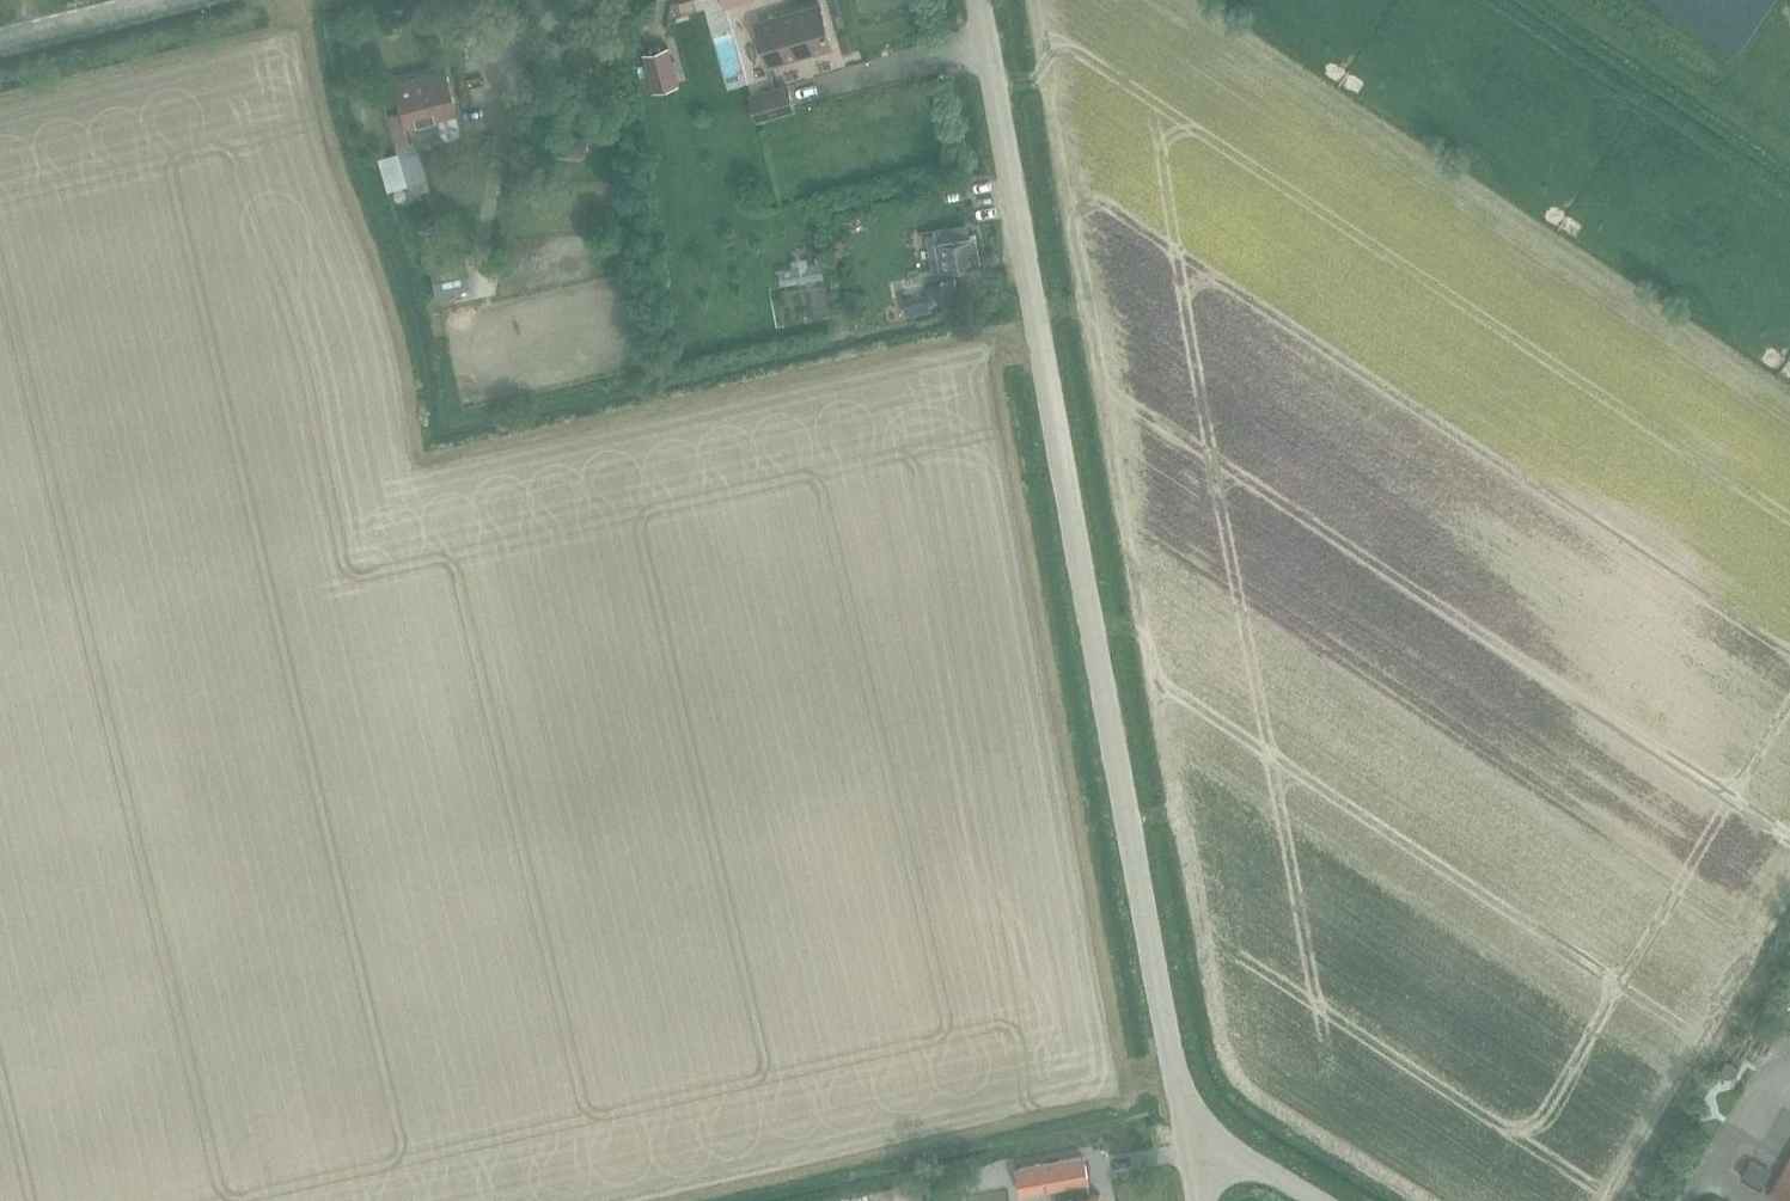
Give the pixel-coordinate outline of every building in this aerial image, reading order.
[(768,64),(832,46),(821,3),(756,21),(768,64)] [(667,44),(644,50),(655,89),(678,83),(667,44)] [(456,112),(446,70),(396,81),(402,107),(391,110),(399,143),(411,140),(407,123),(456,112)] [(758,118),(794,108),(788,85),(751,95),(758,118)] [(424,139),(404,144),(412,176),(432,171),(424,139)] [(396,156),(377,162),(385,190),(405,184),(396,156)] [(966,224),(935,230),(937,242),(936,242),(937,249),(941,270),(981,264),(976,235),(968,236),(966,224)] [(931,292),(904,299),(908,315),(935,309),(931,292)] [(1789,1142),(1789,1135),(1785,1125),(1769,1134),(1777,1149),(1789,1142)] [(1022,1193),(1056,1187),(1065,1185),(1079,1183),(1088,1181),(1089,1181),(1085,1155),(1017,1168),(1022,1193)] [(1763,1189),(1773,1173),(1753,1161),(1744,1177),(1763,1189)] [(1772,1194),(1783,1200),(1789,1200),(1789,1163),(1772,1194)] [(1056,1187),(1058,1200),(1101,1200),(1100,1192),(1090,1194),(1088,1181),(1056,1187)]
